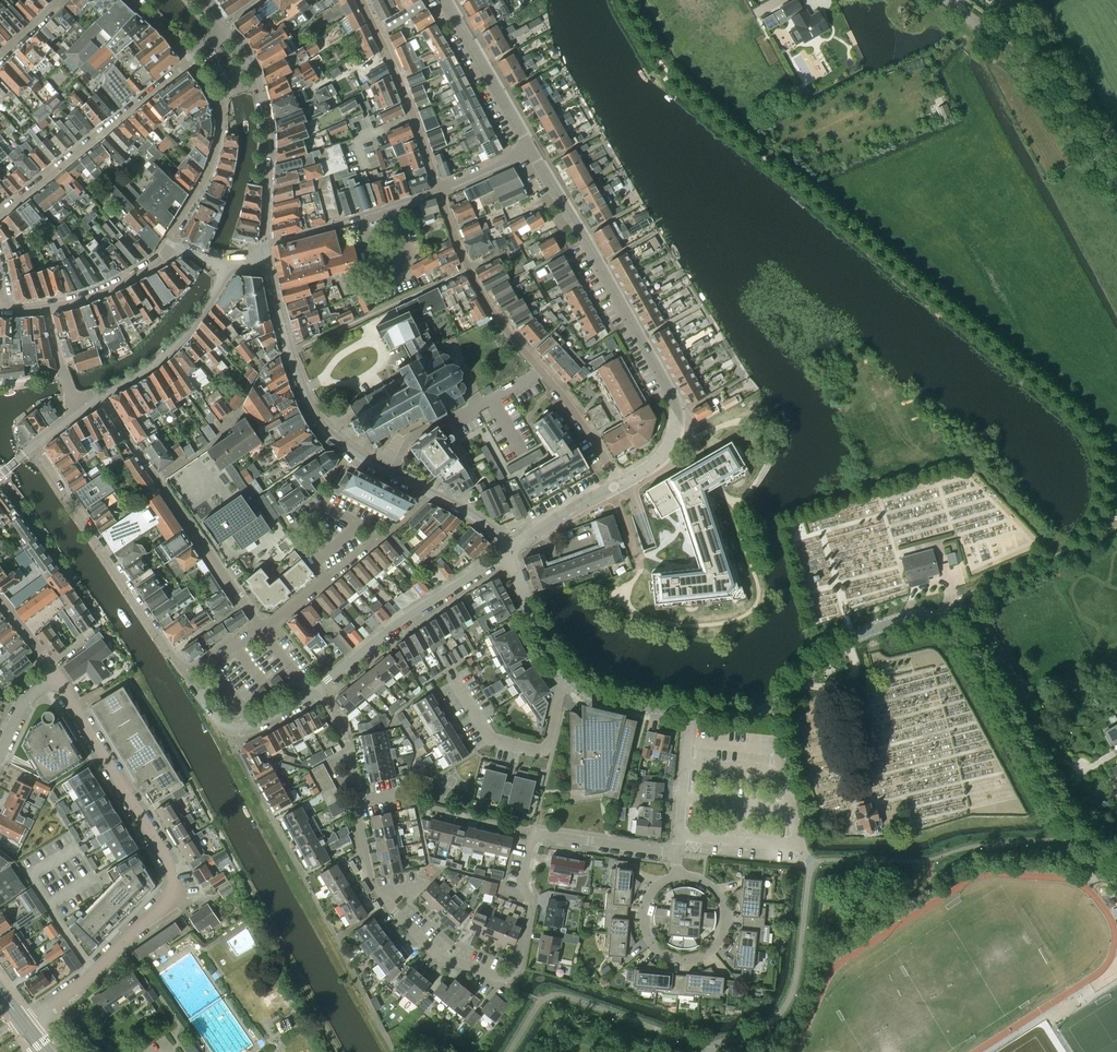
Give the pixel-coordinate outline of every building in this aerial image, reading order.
[(26,4),(25,3),(22,0),(21,0),(15,6),(30,22),(37,14),(26,4)] [(37,14),(44,8),(35,0),(28,0),(25,3),(26,4),(37,14)] [(44,8),(53,0),(35,0),(44,8)] [(56,52),(64,61),(63,62),(73,72),(78,67),(86,75),(87,73),(94,80),(100,74),(106,69),(111,63),(112,62),(118,57),(116,56),(114,54),(105,44),(135,14),(133,13),(120,0),(118,0),(117,1),(109,8),(102,15),(101,16),(95,21),(85,31),(81,36),(67,50),(63,46),(56,52)] [(71,1),(80,10),(80,11),(85,6),(88,3),(91,0),(72,0),(71,1)] [(88,3),(101,16),(102,15),(109,8),(117,1),(118,0),(91,0),(88,3)] [(219,3),(224,10),(237,0),(223,0),(219,3)] [(224,10),(227,15),(228,16),(251,0),(237,0),(224,10)] [(234,24),(238,29),(242,34),(253,27),(260,23),(254,15),(266,7),(268,9),(276,4),(280,10),(296,0),(267,0),(266,1),(266,2),(235,23),(234,24)] [(242,34),(243,35),(251,47),(257,43),(266,37),(273,32),(273,33),(293,18),(301,13),(303,12),(311,6),(307,0),(296,0),(280,10),(279,10),(260,23),(253,27),(242,34)] [(341,6),(346,16),(358,8),(354,0),(351,0),(341,6)] [(371,1),(382,21),(402,9),(405,8),(401,0),(371,0),(371,1)] [(382,21),(386,29),(387,32),(410,18),(417,30),(434,21),(426,9),(421,0),(419,0),(405,8),(402,9),(382,21)] [(503,0),(470,0),(464,4),(471,16),(468,18),(469,19),(503,0)] [(477,28),(480,32),(511,14),(503,0),(469,19),(474,29),(477,28)] [(71,1),(66,6),(75,15),(80,10),(71,1)] [(803,13),(801,10),(802,9),(797,2),(783,10),(774,16),(779,26),(780,27),(789,21),(790,22),(793,20),(797,27),(796,28),(805,43),(829,29),(820,14),(810,20),(806,12),(803,13)] [(20,31),(28,24),(11,6),(7,10),(0,3),(0,9),(20,31)] [(63,8),(53,18),(65,30),(66,31),(69,34),(71,34),(75,30),(81,36),(85,31),(63,8)] [(358,8),(346,16),(350,22),(361,15),(358,8)] [(0,9),(0,16),(1,16),(0,17),(0,25),(12,38),(13,37),(20,31),(0,9)] [(257,43),(251,47),(256,58),(268,51),(283,42),(284,42),(284,43),(293,37),(292,37),(296,34),(293,31),(302,25),(309,20),(308,19),(303,12),(301,13),(293,18),(273,33),(273,32),(266,37),(257,43)] [(135,14),(105,44),(114,54),(116,56),(133,40),(139,35),(150,27),(135,14)] [(361,15),(350,22),(354,30),(365,23),(361,15)] [(779,26),(774,16),(773,15),(763,21),(769,32),(779,26)] [(53,18),(40,31),(47,40),(48,39),(52,35),(56,39),(65,30),(53,18)] [(355,32),(353,33),(362,48),(373,41),(365,24),(365,23),(354,30),(355,32)] [(424,38),(419,41),(421,45),(425,43),(441,33),(435,24),(421,32),(424,38)] [(1,48),(12,38),(0,25),(0,47),(1,48)] [(481,34),(488,46),(503,37),(496,25),(481,34)] [(510,49),(506,43),(529,30),(526,25),(515,31),(515,30),(509,34),(503,37),(488,46),(494,58),(510,49)] [(506,29),(509,34),(515,30),(512,25),(506,29)] [(127,80),(125,82),(137,95),(152,83),(172,67),(180,61),(177,57),(174,53),(168,47),(167,45),(160,38),(150,27),(139,35),(133,40),(141,50),(135,55),(143,65),(132,74),(133,75),(127,80)] [(40,31),(30,40),(30,41),(39,50),(44,56),(52,49),(47,43),(49,41),(48,39),(47,40),(40,31)] [(400,32),(390,38),(394,46),(405,40),(400,32)] [(425,43),(421,45),(424,49),(429,46),(431,50),(432,52),(447,44),(443,36),(441,33),(425,43)] [(283,58),(262,69),(262,70),(268,85),(292,72),(290,68),(319,50),(313,40),(299,49),(298,49),(289,55),(283,58)] [(416,51),(420,49),(416,40),(412,42),(395,49),(399,59),(416,51)] [(23,47),(16,54),(33,72),(34,73),(48,60),(45,56),(44,56),(39,50),(30,41),(24,47),(23,47)] [(373,41),(362,48),(368,59),(379,52),(373,41)] [(257,58),(256,58),(262,69),(283,58),(289,55),(285,48),(287,47),(284,43),(284,42),(283,42),(268,51),(256,58),(257,58)] [(423,55),(420,56),(421,59),(423,62),(435,56),(438,62),(453,54),(447,44),(432,52),(431,50),(423,55)] [(419,60),(421,59),(420,56),(423,55),(420,49),(416,51),(399,59),(402,67),(419,60)] [(14,56),(5,64),(23,82),(25,85),(26,84),(28,86),(27,87),(30,89),(38,81),(31,74),(33,72),(16,54),(14,56)] [(268,85),(271,102),(293,92),(302,87),(324,75),(316,63),(322,59),(318,54),(292,72),(268,85)] [(441,67),(431,72),(434,77),(440,75),(444,73),(459,64),(454,56),(453,54),(438,62),(441,67)] [(497,63),(504,75),(519,66),(512,54),(497,63)] [(522,57),(525,63),(531,59),(528,54),(522,57)] [(525,63),(519,66),(504,75),(510,87),(526,78),(522,71),(534,64),(531,59),(525,63)] [(406,76),(422,69),(423,68),(419,60),(402,67),(406,76)] [(103,81),(98,86),(101,88),(102,90),(120,109),(137,95),(125,82),(127,80),(112,62),(111,63),(106,69),(100,74),(103,77),(103,81)] [(0,69),(0,76),(18,96),(27,87),(28,86),(26,84),(25,85),(23,82),(5,64),(0,69)] [(385,64),(367,75),(371,85),(389,75),(385,64)] [(459,64),(444,73),(449,83),(453,81),(464,75),(459,64)] [(422,69),(406,76),(410,87),(426,80),(422,69)] [(159,94),(159,95),(165,102),(194,81),(188,74),(187,73),(168,87),(168,88),(166,89),(159,94)] [(392,90),(394,89),(389,75),(371,85),(370,86),(375,98),(392,90)] [(452,88),(440,94),(442,99),(445,98),(456,92),(469,85),(464,75),(453,81),(449,83),(452,88)] [(2,98),(6,94),(12,101),(16,97),(0,79),(0,100),(2,98)] [(535,79),(521,87),(527,98),(541,90),(541,89),(535,79)] [(194,81),(165,102),(172,111),(173,112),(177,116),(179,114),(184,110),(181,107),(179,105),(190,97),(200,90),(194,81)] [(293,92),(271,102),(271,103),(272,103),(275,119),(301,109),(315,102),(322,114),(330,110),(325,99),(336,93),(331,84),(314,93),(315,94),(312,95),(313,97),(308,100),(302,87),(293,92)] [(411,89),(414,98),(425,93),(422,85),(411,89)] [(445,98),(442,99),(445,105),(455,99),(458,104),(475,96),(470,87),(469,85),(456,92),(445,98)] [(91,97),(90,98),(92,99),(108,118),(111,116),(118,110),(120,109),(102,90),(101,88),(91,97)] [(400,102),(394,89),(392,90),(375,98),(380,110),(389,106),(389,107),(400,102)] [(177,116),(164,127),(169,132),(177,125),(190,114),(208,103),(200,90),(190,97),(179,105),(181,107),(184,110),(179,114),(177,116)] [(541,90),(527,98),(534,109),(548,101),(553,98),(559,95),(556,91),(551,94),(545,97),(541,90)] [(75,91),(69,97),(78,107),(95,127),(108,118),(92,99),(86,104),(75,91)] [(56,92),(43,103),(50,111),(63,100),(56,92)] [(428,101),(425,93),(414,98),(417,107),(425,104),(424,102),(428,101)] [(159,94),(152,99),(167,117),(172,111),(165,102),(159,95),(159,94)] [(548,101),(534,109),(540,120),(554,112),(550,105),(556,102),(561,99),(559,95),(553,98),(548,101)] [(458,104),(451,108),(454,114),(453,114),(455,119),(455,118),(480,106),(479,104),(475,96),(458,104)] [(307,121),(276,133),(277,148),(300,139),(319,132),(326,130),(328,129),(345,121),(351,118),(362,113),(362,114),(363,113),(356,97),(330,110),(322,114),(307,121)] [(147,103),(144,106),(160,123),(162,122),(167,117),(152,99),(147,103)] [(301,109),(275,119),(275,120),(276,133),(307,121),(322,114),(315,102),(301,109)] [(389,107),(378,112),(383,124),(405,115),(400,102),(389,107)] [(169,132),(165,135),(172,142),(176,138),(187,128),(189,130),(193,127),(198,132),(202,128),(213,138),(214,129),(214,125),(212,117),(208,104),(208,103),(190,114),(177,125),(169,132)] [(39,124),(52,113),(44,104),(31,115),(39,124)] [(144,106),(128,119),(149,141),(152,145),(155,147),(162,140),(152,130),(157,126),(164,135),(165,136),(165,135),(169,132),(164,127),(162,125),(160,123),(144,106)] [(421,120),(434,115),(431,106),(418,111),(421,120)] [(455,118),(455,119),(458,124),(467,119),(470,124),(485,116),(480,106),(455,118)] [(944,121),(952,118),(946,106),(938,109),(944,121)] [(78,107),(67,117),(68,118),(69,119),(72,123),(83,137),(84,136),(95,127),(78,107)] [(554,112),(540,120),(541,122),(546,131),(560,123),(554,112)] [(569,112),(563,115),(566,120),(571,117),(569,112)] [(362,113),(351,118),(353,123),(364,118),(362,114),(362,113)] [(434,115),(421,120),(425,132),(439,126),(434,115)] [(473,129),(463,134),(465,139),(466,139),(491,126),(489,123),(486,118),(485,116),(470,124),(473,129)] [(560,123),(546,131),(552,142),(566,134),(564,130),(562,128),(568,125),(574,121),(571,117),(566,120),(560,123)] [(351,118),(345,121),(346,125),(349,131),(355,129),(352,123),(353,123),(351,118)] [(60,120),(55,123),(60,130),(60,131),(61,132),(62,133),(73,145),(74,145),(83,137),(72,123),(69,119),(63,124),(60,120)] [(126,120),(117,128),(128,140),(132,144),(136,150),(145,142),(141,136),(137,132),(126,120)] [(345,121),(328,129),(330,132),(331,135),(348,128),(346,125),(345,121)] [(397,128),(397,129),(399,134),(401,138),(403,143),(403,144),(404,144),(414,140),(415,140),(413,136),(408,124),(400,127),(397,128)] [(465,139),(462,141),(468,151),(481,144),(481,145),(496,137),(492,129),(491,126),(466,139),(465,139)] [(189,130),(185,134),(187,136),(196,146),(207,157),(207,155),(213,138),(202,128),(198,132),(193,127),(189,130)] [(116,129),(109,135),(119,147),(122,150),(126,154),(129,157),(136,150),(132,144),(128,140),(117,128),(116,129)] [(429,142),(443,136),(440,128),(426,133),(429,142)] [(38,147),(51,162),(60,155),(46,138),(41,142),(30,129),(27,131),(37,146),(38,146),(38,147)] [(394,130),(386,133),(391,146),(391,145),(396,157),(397,157),(400,156),(407,153),(406,148),(404,144),(403,144),(403,143),(401,138),(399,134),(397,129),(394,130)] [(277,148),(276,162),(301,154),(313,151),(321,149),(331,145),(326,130),(319,132),(300,139),(277,148)] [(51,132),(46,136),(50,140),(62,154),(73,145),(62,133),(61,132),(55,136),(51,132)] [(223,148),(237,149),(238,149),(238,134),(226,134),(223,148)] [(566,134),(552,142),(558,153),(572,146),(578,143),(584,139),(581,135),(575,138),(575,137),(569,140),(566,134)] [(103,141),(100,143),(111,156),(117,162),(119,164),(120,164),(121,162),(127,156),(128,156),(128,157),(129,157),(126,154),(122,150),(119,147),(109,135),(108,136),(103,141)] [(447,146),(444,137),(443,136),(429,142),(432,151),(447,146)] [(484,151),(478,154),(481,162),(483,161),(491,157),(501,152),(502,149),(496,137),(481,145),(484,151)] [(157,147),(162,153),(171,143),(166,138),(157,147)] [(414,140),(404,144),(406,148),(407,153),(418,149),(416,144),(415,140),(414,140)] [(128,183),(124,187),(136,199),(147,211),(148,210),(153,215),(161,223),(166,228),(168,229),(167,229),(177,213),(188,194),(181,188),(171,179),(164,173),(160,170),(154,163),(162,156),(163,155),(155,147),(152,145),(149,141),(138,152),(142,156),(147,150),(153,156),(148,161),(151,164),(147,168),(154,176),(150,180),(152,182),(140,195),(128,183)] [(51,162),(38,147),(33,151),(26,142),(20,146),(29,157),(41,171),(51,163),(51,162)] [(100,143),(94,148),(109,165),(109,166),(110,166),(110,167),(112,165),(115,168),(119,164),(117,162),(111,156),(100,143)] [(274,176),(274,189),(307,178),(321,174),(322,175),(328,174),(332,173),(345,169),(346,168),(347,168),(348,168),(341,149),(339,144),(339,143),(331,145),(321,149),(313,151),(301,154),(276,162),(275,176),(274,176)] [(20,146),(20,145),(13,150),(35,175),(41,171),(29,157),(20,146)] [(188,154),(187,156),(193,162),(202,171),(202,170),(207,157),(196,146),(188,154)] [(86,154),(102,172),(110,166),(109,166),(109,165),(94,148),(86,154)] [(223,148),(220,158),(235,162),(236,159),(237,149),(223,148)] [(400,156),(397,157),(401,167),(411,163),(414,170),(419,168),(423,166),(424,166),(421,159),(420,157),(418,149),(407,153),(400,156)] [(10,153),(7,155),(15,164),(29,180),(30,179),(35,175),(13,150),(10,153)] [(575,150),(561,158),(567,169),(581,161),(575,150)] [(437,164),(445,161),(442,153),(434,156),(437,164)] [(66,171),(72,177),(74,175),(77,178),(82,175),(80,172),(85,167),(87,170),(90,174),(95,180),(97,178),(103,174),(102,173),(102,172),(86,154),(81,158),(79,160),(66,171)] [(187,156),(178,166),(180,169),(179,170),(185,176),(194,184),(195,184),(194,183),(202,171),(193,162),(187,156)] [(581,161),(567,169),(573,180),(587,172),(592,170),(599,166),(600,165),(608,161),(605,157),(597,161),(596,162),(585,168),(581,161)] [(217,167),(233,173),(233,172),(235,162),(220,158),(217,167)] [(445,161),(437,164),(442,179),(452,175),(447,161),(446,161),(445,161)] [(29,180),(15,164),(9,169),(23,186),(29,180)] [(408,181),(407,181),(408,182),(411,195),(432,189),(429,181),(427,175),(424,167),(424,166),(423,166),(419,168),(414,170),(417,178),(408,181)] [(226,185),(230,187),(233,173),(217,167),(212,180),(226,185)] [(168,168),(164,173),(171,179),(181,188),(188,194),(192,187),(194,184),(185,176),(179,170),(175,174),(168,168)] [(345,169),(332,173),(333,173),(335,181),(342,178),(345,187),(337,190),(338,193),(346,217),(356,213),(355,209),(359,207),(360,211),(361,212),(371,208),(371,207),(370,204),(375,202),(372,190),(370,184),(370,185),(368,179),(359,182),(356,174),(349,176),(349,173),(347,168),(346,168),(345,169)] [(488,179),(493,191),(496,198),(506,194),(523,186),(523,185),(513,168),(501,173),(495,176),(488,179)] [(2,180),(13,194),(23,186),(9,169),(0,177),(0,178),(2,180)] [(55,180),(54,180),(68,194),(73,199),(74,200),(75,201),(79,196),(77,194),(82,189),(72,177),(66,171),(66,170),(55,180)] [(380,181),(370,184),(372,190),(375,202),(376,205),(375,206),(376,206),(376,207),(376,206),(388,203),(383,188),(384,188),(385,184),(385,183),(384,178),(382,172),(378,173),(379,177),(380,181)] [(403,172),(393,175),(394,180),(398,199),(411,195),(408,182),(407,181),(408,181),(407,177),(405,177),(403,172)] [(587,172),(573,180),(579,191),(588,186),(593,183),(587,172)] [(127,183),(132,178),(127,173),(122,179),(123,184),(125,186),(127,183)] [(273,189),(272,202),(300,195),(311,193),(316,191),(319,200),(322,212),(322,213),(324,220),(339,215),(334,195),(328,175),(331,174),(332,173),(328,174),(322,175),(321,174),(307,178),(274,189),(273,189)] [(103,174),(97,178),(98,179),(110,192),(117,199),(122,205),(129,212),(133,208),(134,209),(134,208),(127,200),(121,193),(115,186),(112,183),(108,180),(103,174)] [(488,179),(482,182),(487,194),(493,191),(488,179)] [(588,186),(579,191),(586,202),(600,195),(605,192),(611,188),(620,183),(621,183),(618,179),(603,187),(599,180),(594,183),(593,183),(588,186)] [(2,180),(0,181),(0,189),(7,198),(12,195),(13,194),(2,180)] [(49,185),(47,186),(60,201),(60,200),(63,198),(70,205),(75,201),(74,200),(73,199),(68,194),(54,180),(49,185)] [(205,192),(225,202),(226,197),(222,195),(226,185),(212,180),(211,181),(205,192)] [(384,188),(383,188),(388,203),(398,199),(394,180),(385,183),(385,184),(384,188)] [(482,182),(476,184),(481,197),(487,194),(482,182)] [(245,194),(260,199),(261,189),(259,187),(247,184),(245,194)] [(476,184),(470,187),(475,199),(477,198),(478,198),(481,197),(476,184)] [(481,197),(478,198),(482,207),(498,200),(502,208),(518,201),(527,197),(528,196),(523,186),(523,185),(523,186),(506,194),(496,198),(493,191),(487,194),(481,197)] [(47,186),(40,192),(52,206),(56,203),(60,209),(64,206),(60,200),(60,201),(47,186)] [(470,187),(463,190),(464,191),(468,199),(469,202),(473,200),(475,199),(470,187)] [(600,195),(586,202),(592,213),(606,206),(611,203),(608,196),(613,193),(611,188),(605,192),(600,195)] [(272,214),(271,224),(299,217),(299,218),(302,230),(325,224),(324,220),(322,213),(322,212),(319,200),(316,191),(311,193),(300,195),(272,202),(272,203),(272,213),(272,214)] [(40,192),(32,198),(45,212),(48,210),(53,216),(57,212),(52,206),(40,192)] [(225,202),(205,192),(199,204),(221,215),(225,202)] [(260,199),(245,194),(241,208),(259,212),(260,200),(260,199)] [(475,199),(473,200),(477,209),(481,207),(482,207),(478,198),(477,198),(475,199)] [(17,210),(30,227),(38,237),(52,226),(53,225),(30,199),(17,210)] [(117,199),(113,203),(118,209),(122,205),(117,199)] [(425,222),(424,221),(434,218),(432,213),(438,211),(435,199),(410,207),(415,225),(425,222)] [(468,199),(451,207),(458,224),(476,217),(469,202),(468,199)] [(221,215),(199,204),(182,237),(183,239),(192,243),(202,222),(216,229),(217,228),(221,215)] [(606,206),(592,213),(598,225),(612,217),(606,206)] [(129,212),(119,221),(122,225),(123,224),(125,228),(129,224),(138,235),(153,251),(161,239),(149,225),(141,216),(140,217),(134,209),(133,208),(129,212)] [(259,212),(241,208),(239,217),(259,222),(259,212)] [(16,209),(2,221),(14,236),(15,238),(30,227),(17,210),(16,209)] [(89,213),(94,219),(97,215),(93,210),(89,213)] [(148,211),(141,216),(149,225),(161,239),(168,229),(166,228),(161,223),(153,215),(148,210),(147,211),(148,211)] [(646,210),(639,214),(642,220),(649,216),(646,210)] [(507,223),(506,223),(509,227),(511,232),(518,245),(523,243),(513,232),(526,224),(531,231),(541,225),(545,223),(541,217),(538,212),(524,220),(522,216),(507,222),(507,223)] [(504,216),(492,221),(494,228),(506,223),(507,223),(507,222),(504,216)] [(259,222),(239,217),(238,219),(235,229),(244,231),(244,230),(247,231),(258,234),(259,222)] [(271,224),(271,225),(272,238),(288,233),(302,230),(299,218),(299,217),(271,224)] [(109,219),(102,226),(111,237),(113,235),(118,241),(115,244),(133,265),(143,259),(128,242),(123,236),(114,226),(109,219)] [(0,223),(0,239),(2,243),(8,260),(8,261),(10,271),(23,268),(21,261),(20,257),(20,256),(26,253),(15,238),(14,236),(2,221),(2,222),(0,223)] [(114,226),(123,236),(128,242),(143,259),(144,258),(153,251),(138,235),(129,224),(125,228),(123,224),(122,225),(119,221),(114,226)] [(477,221),(460,228),(465,238),(488,228),(486,223),(479,226),(477,221)] [(202,222),(192,243),(206,250),(208,246),(216,229),(202,222)] [(612,232),(608,225),(592,234),(599,246),(627,230),(624,225),(612,232)] [(244,231),(235,229),(232,238),(233,239),(255,243),(256,244),(258,234),(247,231),(244,230),(244,231)] [(66,230),(59,234),(64,241),(70,237),(66,230)] [(272,248),(274,258),(275,266),(276,266),(278,277),(279,277),(279,278),(281,289),(281,290),(308,282),(318,280),(320,283),(324,282),(325,286),(326,289),(332,286),(330,277),(344,273),(345,276),(345,278),(357,276),(355,268),(359,266),(353,243),(339,247),(334,230),(309,237),(272,247),(272,248)] [(606,258),(621,249),(617,241),(629,234),(627,230),(599,246),(606,258)] [(464,243),(470,259),(481,255),(494,250),(491,243),(490,244),(489,240),(486,241),(482,234),(464,243)] [(101,246),(100,247),(101,248),(108,257),(114,264),(121,272),(131,266),(117,249),(112,243),(109,242),(109,240),(108,239),(107,238),(105,237),(103,238),(102,240),(102,242),(102,244),(103,244),(101,246)] [(544,258),(560,250),(553,237),(540,245),(538,242),(527,248),(532,256),(540,251),(544,258)] [(498,249),(508,244),(505,238),(495,243),(498,249)] [(95,239),(83,247),(88,253),(106,279),(120,272),(121,272),(114,264),(108,257),(101,248),(100,247),(101,246),(95,239)] [(79,243),(74,246),(80,257),(74,260),(81,271),(90,286),(101,282),(84,256),(88,253),(83,247),(79,243)] [(435,254),(438,260),(446,257),(455,253),(452,246),(435,254)] [(61,249),(54,253),(60,264),(63,263),(67,270),(77,291),(78,290),(89,286),(90,286),(81,271),(74,260),(72,256),(66,259),(65,257),(61,249)] [(26,253),(20,256),(20,257),(21,261),(23,268),(29,288),(32,299),(45,297),(41,284),(37,272),(36,271),(35,269),(29,252),(27,253),(27,254),(26,254),(26,253)] [(446,257),(453,273),(458,271),(456,266),(460,264),(455,253),(446,257)] [(609,263),(613,272),(630,262),(625,253),(609,263)] [(438,260),(435,254),(426,259),(410,267),(416,277),(424,273),(439,264),(438,261),(438,260)] [(563,256),(547,265),(551,272),(552,274),(569,265),(563,255),(563,256)] [(169,265),(169,266),(183,281),(187,287),(189,286),(194,279),(195,278),(201,269),(182,256),(175,261),(169,265)] [(438,261),(439,264),(442,272),(447,270),(449,275),(453,273),(446,257),(438,260),(438,261)] [(479,279),(492,273),(497,270),(498,273),(505,269),(499,258),(475,271),(479,279)] [(613,272),(618,280),(635,271),(630,262),(613,272)] [(59,264),(58,265),(60,275),(65,294),(77,291),(67,270),(63,263),(60,264),(59,264)] [(58,265),(47,268),(47,269),(50,280),(55,296),(65,294),(60,275),(58,265)] [(551,272),(543,277),(545,282),(554,277),(557,283),(574,274),(569,265),(552,274),(551,272)] [(156,273),(168,289),(173,297),(174,297),(175,299),(187,287),(183,281),(169,266),(156,273)] [(23,268),(10,271),(13,281),(12,281),(16,301),(32,299),(29,288),(23,268)] [(47,269),(37,272),(41,284),(45,297),(55,296),(50,280),(47,269)] [(487,292),(491,290),(498,285),(507,280),(510,279),(505,269),(498,273),(497,270),(492,273),(479,279),(481,284),(482,284),(487,292)] [(618,280),(623,289),(640,279),(635,271),(618,280)] [(245,310),(242,311),(244,318),(247,327),(269,319),(261,277),(262,274),(260,274),(260,273),(245,272),(245,273),(244,272),(244,276),(243,276),(242,276),(244,288),(247,308),(245,308),(245,310)] [(147,278),(146,278),(150,284),(164,304),(173,297),(168,289),(156,273),(147,278)] [(574,274),(557,283),(562,292),(579,283),(574,274)] [(470,286),(465,275),(456,279),(465,296),(467,300),(477,296),(474,292),(470,286)] [(217,300),(214,305),(223,314),(231,324),(236,332),(238,335),(248,331),(247,327),(244,318),(242,311),(245,310),(245,308),(247,308),(244,288),(242,276),(234,276),(228,282),(222,292),(217,300)] [(146,278),(137,283),(155,310),(155,311),(157,315),(167,309),(164,304),(150,284),(146,278)] [(449,282),(457,300),(465,296),(456,279),(449,282)] [(623,289),(628,297),(645,288),(640,279),(623,289)] [(282,290),(281,290),(284,303),(285,303),(305,297),(311,295),(310,290),(325,286),(324,282),(320,283),(318,280),(308,282),(281,290),(282,290)] [(498,285),(491,290),(496,300),(521,286),(519,283),(511,288),(507,280),(498,285)] [(437,288),(446,305),(457,300),(449,282),(437,288)] [(136,283),(126,289),(141,312),(136,315),(138,319),(132,322),(133,324),(138,333),(150,326),(148,324),(155,320),(155,316),(152,312),(155,311),(155,310),(137,283),(136,283)] [(579,283),(562,292),(564,295),(563,295),(567,302),(584,292),(582,289),(579,283)] [(502,310),(506,308),(519,301),(518,300),(514,293),(522,288),(521,286),(496,300),(502,310)] [(446,305),(437,288),(416,298),(395,307),(396,308),(399,316),(376,326),(375,326),(376,327),(375,327),(376,328),(380,336),(380,337),(381,338),(381,337),(385,335),(389,348),(389,349),(389,350),(390,349),(390,350),(391,350),(391,349),(402,344),(406,352),(430,338),(427,333),(427,332),(428,329),(425,323),(422,322),(414,323),(410,313),(421,308),(424,315),(430,312),(431,315),(447,308),(446,305)] [(628,297),(633,306),(649,297),(645,288),(628,297)] [(125,289),(116,294),(129,316),(132,322),(138,319),(136,315),(141,312),(126,289),(125,289)] [(325,299),(323,291),(312,294),(314,302),(325,299)] [(361,291),(350,297),(353,303),(359,301),(365,313),(371,310),(372,310),(363,291),(361,291)] [(584,292),(567,302),(572,311),(589,301),(584,292)] [(116,294),(106,298),(116,321),(118,325),(124,322),(127,327),(133,324),(132,322),(129,316),(116,294)] [(305,297),(285,303),(290,320),(302,315),(310,312),(305,297)] [(633,306),(637,315),(654,305),(649,297),(633,306)] [(91,304),(90,304),(101,328),(110,351),(119,347),(126,343),(125,340),(118,325),(116,321),(106,298),(91,304)] [(482,305),(478,298),(468,302),(472,310),(482,305)] [(506,308),(512,318),(536,304),(535,301),(526,306),(522,298),(518,300),(519,301),(506,308)] [(589,301),(572,311),(577,320),(594,310),(589,301)] [(81,307),(80,307),(80,308),(86,327),(90,336),(93,346),(97,345),(98,349),(102,348),(96,329),(101,328),(90,304),(89,305),(82,307),(81,307)] [(517,328),(534,318),(529,310),(537,306),(536,304),(512,318),(517,328)] [(206,316),(206,317),(210,321),(220,332),(226,338),(231,343),(239,336),(238,335),(236,332),(231,324),(223,314),(214,305),(214,306),(207,317),(206,316)] [(472,310),(469,311),(476,322),(489,316),(482,305),(472,310)] [(637,315),(642,323),(659,314),(654,305),(637,315)] [(302,315),(290,320),(293,330),(316,323),(320,322),(323,321),(323,320),(336,316),(340,325),(354,318),(350,310),(340,315),(338,313),(330,314),(327,307),(317,310),(310,312),(302,315)] [(63,312),(68,329),(71,338),(73,341),(90,336),(86,327),(80,308),(70,310),(63,312)] [(594,310),(577,320),(582,329),(599,319),(594,310)] [(63,312),(53,314),(58,331),(57,333),(60,341),(71,338),(68,329),(63,312)] [(647,332),(664,323),(659,314),(642,323),(647,332)] [(43,316),(32,317),(33,326),(35,339),(47,337),(48,337),(49,335),(48,333),(47,332),(46,332),(44,322),(43,316)] [(21,318),(20,318),(21,339),(22,339),(22,343),(35,341),(35,339),(33,326),(32,317),(21,318)] [(206,317),(198,327),(205,335),(221,352),(225,356),(231,351),(227,346),(231,343),(226,338),(220,332),(210,321),(206,317)] [(1,368),(10,367),(11,364),(11,359),(12,344),(12,329),(12,318),(3,318),(0,318),(0,321),(0,368),(1,368)] [(11,359),(11,364),(24,363),(23,352),(21,352),(20,339),(21,339),(20,318),(12,318),(12,329),(12,344),(11,359)] [(534,318),(519,331),(526,338),(541,326),(534,318)] [(248,331),(238,335),(239,336),(243,341),(244,342),(261,335),(272,330),(269,319),(247,327),(248,331)] [(599,319),(582,329),(587,338),(597,333),(604,329),(599,319)] [(316,323),(293,330),(296,343),(313,336),(312,333),(319,331),(317,327),(324,324),(323,321),(320,322),(316,323)] [(547,334),(541,326),(526,338),(533,346),(547,334)] [(183,347),(182,348),(186,352),(194,362),(200,368),(203,361),(211,370),(213,369),(216,373),(220,371),(226,366),(218,356),(221,352),(205,335),(198,327),(191,337),(190,339),(183,347)] [(650,337),(655,346),(672,336),(667,327),(650,337)] [(604,329),(597,333),(600,337),(600,338),(607,334),(605,329),(604,329)] [(261,335),(244,342),(245,344),(251,349),(260,344),(262,348),(275,340),(272,330),(261,335)] [(564,342),(555,332),(550,336),(541,344),(535,349),(541,356),(550,366),(564,352),(559,346),(564,342)] [(655,346),(660,354),(676,345),(672,336),(655,346)] [(47,337),(35,339),(35,341),(37,360),(42,359),(48,358),(47,355),(51,354),(50,348),(47,337)] [(591,339),(584,343),(587,347),(596,341),(593,337),(591,339)] [(71,338),(60,341),(65,358),(72,356),(77,355),(77,354),(76,351),(78,350),(75,343),(73,343),(73,341),(71,338)] [(349,404),(349,405),(348,406),(349,407),(350,407),(355,415),(354,417),(355,419),(353,420),(352,419),(350,420),(351,422),(349,423),(350,425),(352,424),(357,433),(355,434),(356,436),(357,435),(358,437),(361,435),(359,433),(363,431),(364,433),(365,435),(370,444),(369,444),(369,446),(371,445),(373,449),(373,451),(374,450),(374,451),(376,450),(375,450),(380,447),(381,447),(382,447),(381,446),(382,446),(381,445),(378,441),(386,436),(387,438),(389,437),(388,435),(395,431),(397,433),(398,432),(397,430),(405,426),(406,428),(407,427),(406,425),(415,421),(415,422),(416,421),(416,420),(423,416),(427,423),(426,423),(426,424),(427,425),(428,424),(428,425),(430,424),(430,423),(446,414),(446,415),(447,414),(446,412),(453,407),(454,409),(456,408),(455,407),(457,406),(456,406),(464,402),(465,403),(466,402),(465,401),(466,401),(465,400),(464,400),(461,395),(463,393),(464,394),(465,393),(464,392),(466,388),(467,388),(467,387),(466,387),(464,384),(464,383),(463,382),(463,383),(459,382),(461,380),(462,381),(463,380),(462,379),(462,373),(464,373),(463,371),(461,372),(459,367),(460,366),(459,365),(458,366),(454,363),(453,361),(452,362),(452,363),(450,364),(450,360),(451,360),(451,359),(450,359),(448,356),(449,355),(448,354),(447,355),(443,354),(443,353),(442,353),(442,354),(439,355),(437,349),(437,347),(436,348),(431,339),(431,338),(430,338),(406,352),(411,360),(399,366),(398,366),(397,367),(398,368),(396,370),(397,371),(399,370),(402,376),(394,380),(393,379),(392,380),(392,381),(386,385),(385,383),(382,385),(383,386),(375,390),(375,389),(373,390),(374,391),(366,396),(365,394),(364,395),(365,396),(357,401),(356,399),(355,400),(356,402),(351,404),(350,403),(349,404)] [(262,348),(256,352),(260,359),(266,355),(269,360),(279,352),(275,340),(262,348)] [(35,341),(22,343),(23,352),(24,363),(24,365),(37,363),(37,360),(35,341)] [(243,341),(235,348),(247,363),(255,356),(251,349),(245,344),(244,342),(243,341)] [(77,355),(72,356),(74,362),(77,372),(102,364),(98,349),(97,345),(93,346),(87,348),(88,350),(77,354),(77,355)] [(660,354),(664,363),(681,353),(676,345),(660,354)] [(174,357),(173,358),(177,362),(185,374),(193,384),(196,388),(200,385),(198,382),(207,376),(201,369),(200,368),(194,362),(186,352),(182,348),(174,357)] [(577,356),(575,354),(571,350),(569,348),(564,352),(550,366),(557,374),(573,360),(577,356)] [(664,363),(669,371),(686,362),(681,353),(664,363)] [(41,367),(38,367),(40,374),(56,370),(53,357),(51,357),(51,354),(47,355),(48,358),(42,359),(43,364),(41,364),(41,367)] [(260,371),(260,373),(261,375),(264,379),(283,368),(280,356),(260,371)] [(595,371),(590,362),(589,362),(590,364),(588,366),(586,364),(585,365),(578,357),(577,356),(573,360),(557,374),(558,375),(566,383),(575,375),(580,381),(588,375),(593,372),(595,371)] [(618,358),(607,364),(603,356),(590,363),(595,371),(623,422),(601,434),(614,457),(614,458),(616,457),(624,453),(634,447),(635,449),(648,442),(650,436),(645,435),(649,422),(653,424),(655,419),(647,405),(645,406),(618,358)] [(159,370),(158,370),(169,388),(177,401),(196,389),(196,388),(193,384),(185,374),(177,362),(173,358),(159,370)] [(669,371),(674,380),(691,371),(686,362),(669,371)] [(0,374),(0,380),(25,376),(24,365),(24,363),(11,364),(10,367),(1,368),(0,374)] [(247,380),(251,383),(257,373),(251,367),(243,375),(247,380)] [(261,385),(257,388),(262,395),(269,390),(270,391),(274,388),(278,397),(290,390),(288,380),(283,368),(264,379),(264,380),(267,386),(263,389),(261,385)] [(149,377),(164,403),(167,408),(170,411),(174,419),(178,417),(174,410),(181,406),(177,401),(169,388),(158,370),(149,377)] [(674,380),(679,389),(696,379),(691,371),(674,380)] [(140,382),(139,383),(147,395),(156,408),(157,409),(161,416),(170,411),(167,408),(164,403),(149,377),(140,383),(140,382)] [(679,389),(684,397),(700,388),(696,379),(679,389)] [(244,398),(251,383),(247,380),(240,394),(244,398)] [(129,388),(129,389),(136,400),(145,413),(146,414),(151,422),(157,419),(161,416),(157,409),(156,408),(147,395),(139,383),(130,388),(129,388)] [(253,385),(242,408),(247,416),(253,425),(255,428),(275,415),(262,395),(257,388),(255,385),(253,385)] [(230,408),(232,410),(233,409),(234,411),(244,398),(240,394),(235,388),(226,401),(230,408)] [(275,415),(255,428),(261,435),(268,431),(275,427),(280,424),(300,413),(298,408),(290,390),(278,397),(274,388),(270,391),(269,390),(262,395),(275,415)] [(689,406),(705,397),(700,388),(684,397),(689,406)] [(122,392),(110,398),(125,423),(137,442),(153,433),(154,432),(157,431),(151,422),(146,414),(145,413),(136,400),(129,389),(122,392)] [(232,410),(230,408),(226,401),(223,397),(222,398),(217,391),(206,399),(211,406),(211,407),(220,419),(232,410)] [(738,403),(734,396),(721,404),(724,410),(738,403)] [(37,411),(47,427),(60,417),(50,401),(38,411),(37,411)] [(697,422),(718,410),(715,406),(710,409),(706,403),(691,411),(697,422)] [(596,430),(610,423),(600,404),(586,412),(596,430)] [(101,408),(91,414),(102,435),(116,428),(101,408)] [(27,417),(37,434),(47,427),(37,411),(38,411),(36,409),(27,417)] [(533,472),(519,480),(530,500),(545,492),(558,485),(572,477),(589,468),(577,447),(576,448),(571,441),(572,440),(561,425),(552,411),(533,425),(542,438),(553,453),(556,451),(560,457),(547,464),(533,472)] [(275,427),(268,431),(271,435),(278,431),(282,438),(305,424),(300,413),(280,424),(275,427)] [(83,419),(82,420),(90,435),(87,437),(90,442),(92,445),(95,450),(100,457),(102,461),(111,457),(106,446),(101,449),(96,440),(102,437),(102,435),(91,414),(83,419)] [(219,510),(202,522),(218,545),(223,542),(232,535),(242,550),(257,539),(271,530),(267,524),(276,518),(278,517),(271,506),(264,495),(263,495),(256,500),(251,492),(241,478),(231,463),(239,458),(254,447),(264,440),(261,435),(255,428),(253,425),(247,416),(245,417),(243,414),(238,417),(240,419),(241,420),(233,425),(232,427),(232,429),(233,430),(234,433),(230,436),(220,442),(207,451),(220,470),(224,468),(242,494),(241,495),(241,494),(219,510)] [(37,434),(27,417),(17,425),(23,432),(28,441),(29,440),(29,441),(37,434)] [(71,428),(70,429),(82,447),(90,442),(87,437),(90,435),(82,420),(71,428)] [(274,442),(270,445),(277,457),(290,450),(290,449),(296,445),(297,448),(302,445),(300,441),(312,434),(311,433),(306,425),(305,424),(282,438),(280,438),(274,442)] [(420,440),(410,448),(418,459),(420,458),(434,477),(440,473),(446,480),(465,469),(464,469),(465,469),(468,467),(463,455),(462,455),(462,456),(458,459),(447,445),(448,444),(449,444),(455,440),(454,439),(454,438),(454,437),(454,436),(453,436),(454,436),(453,435),(452,435),(451,434),(450,434),(449,435),(448,435),(448,436),(447,436),(447,437),(446,438),(444,435),(439,429),(437,427),(427,435),(425,434),(419,438),(420,440)] [(116,428),(102,435),(102,437),(106,446),(111,457),(111,458),(121,454),(119,451),(116,445),(117,444),(124,440),(115,428),(116,428)] [(70,429),(60,436),(71,452),(77,460),(81,457),(87,452),(88,454),(95,450),(92,445),(90,442),(82,447),(70,429)] [(211,429),(204,433),(209,440),(216,436),(211,429)] [(268,431),(261,435),(264,440),(271,435),(268,431)] [(23,432),(17,437),(20,440),(18,442),(21,446),(28,441),(23,432)] [(153,433),(137,442),(143,450),(159,439),(159,438),(154,432),(153,433)] [(297,448),(283,457),(289,466),(303,458),(321,446),(312,434),(300,441),(302,445),(297,448)] [(45,450),(45,451),(46,450),(49,455),(48,455),(49,456),(49,455),(51,458),(54,462),(54,463),(68,454),(71,452),(60,436),(57,438),(45,446),(45,450)] [(159,439),(143,450),(148,457),(151,462),(167,450),(159,439)] [(645,491),(639,495),(644,512),(656,547),(643,551),(644,554),(650,574),(651,574),(652,580),(653,591),(654,602),(654,604),(654,611),(702,606),(725,603),(749,601),(742,580),(734,556),(720,513),(714,495),(715,495),(724,490),(751,474),(747,468),(747,469),(746,467),(740,457),(735,448),(731,441),(705,456),(687,467),(683,469),(682,469),(669,477),(645,491)] [(178,443),(172,447),(177,453),(179,457),(184,454),(181,450),(178,443)] [(189,445),(181,450),(184,454),(191,449),(189,445)] [(184,454),(186,458),(187,457),(194,453),(191,449),(184,454)] [(167,450),(151,462),(159,472),(175,460),(167,450)] [(317,457),(316,458),(326,472),(335,466),(336,467),(337,466),(340,460),(339,460),(339,458),(338,458),(337,457),(333,452),(333,451),(332,450),(331,451),(327,452),(326,451),(317,457)] [(68,454),(54,463),(61,473),(78,462),(77,460),(71,452),(68,454)] [(121,454),(111,458),(118,470),(127,467),(134,478),(145,471),(145,470),(135,456),(134,456),(129,459),(124,462),(121,455),(121,454)] [(309,462),(293,473),(301,485),(303,488),(310,497),(317,492),(317,491),(311,482),(319,477),(326,472),(316,458),(309,462)] [(78,462),(61,473),(68,483),(84,472),(78,462)] [(104,466),(88,477),(91,482),(102,474),(108,471),(104,466)] [(345,471),(337,484),(343,488),(339,493),(396,521),(404,512),(405,512),(408,509),(416,501),(416,500),(414,499),(414,498),(407,495),(398,491),(399,491),(398,490),(397,491),(390,487),(390,486),(379,481),(379,482),(372,478),(372,477),(371,477),(363,474),(364,473),(356,469),(352,474),(345,471)] [(446,480),(442,482),(443,483),(443,485),(444,487),(446,488),(447,490),(450,488),(455,497),(471,488),(471,487),(473,486),(465,469),(446,480)] [(145,471),(134,478),(143,490),(153,483),(145,471)] [(84,472),(68,483),(75,493),(91,482),(88,477),(84,472)] [(91,482),(75,493),(86,509),(113,490),(102,474),(91,482)] [(483,482),(475,486),(476,488),(479,492),(484,490),(486,489),(483,482)] [(153,483),(143,490),(149,500),(158,495),(160,493),(153,483)] [(284,497),(279,501),(281,504),(286,512),(287,513),(293,509),(295,507),(306,499),(310,497),(303,488),(301,485),(293,490),(289,484),(280,490),(282,494),(284,497)] [(526,514),(524,510),(517,494),(503,500),(497,486),(481,493),(492,518),(508,511),(509,514),(513,512),(516,519),(526,514)] [(10,520),(11,522),(19,516),(13,509),(15,508),(1,490),(0,491),(0,508),(10,520)] [(114,492),(87,511),(92,518),(107,507),(119,499),(114,492)] [(129,514),(101,533),(113,551),(114,552),(132,540),(156,524),(167,540),(181,529),(171,514),(158,495),(149,500),(129,514)] [(271,506),(278,517),(283,513),(286,512),(281,504),(280,505),(279,505),(277,503),(276,503),(271,506)] [(442,521),(450,513),(428,503),(425,507),(416,515),(408,523),(417,532),(420,529),(424,534),(427,537),(442,521)] [(107,507),(92,518),(101,533),(129,514),(126,510),(121,513),(111,510),(109,511),(107,507)] [(0,508),(0,519),(4,524),(10,520),(0,508)] [(442,521),(427,537),(413,551),(423,561),(446,537),(462,520),(451,513),(450,513),(442,521)] [(619,549),(625,548),(623,542),(622,542),(612,515),(596,521),(591,522),(599,545),(547,563),(544,553),(539,554),(523,559),(527,571),(528,570),(535,591),(549,587),(549,585),(607,565),(607,567),(623,562),(620,553),(621,553),(620,550),(619,551),(619,549)] [(20,516),(19,516),(11,522),(19,533),(27,526),(20,516)] [(35,537),(27,526),(19,533),(22,538),(18,541),(22,546),(35,537)] [(455,543),(472,559),(489,544),(480,534),(471,527),(455,543)] [(167,540),(153,549),(161,561),(163,564),(192,545),(181,529),(167,540)] [(388,539),(397,549),(402,545),(394,534),(388,539)] [(47,554),(35,537),(22,546),(23,546),(22,547),(24,550),(32,561),(34,563),(47,554)] [(388,539),(379,547),(395,565),(395,566),(396,566),(405,559),(405,558),(401,554),(397,549),(388,539)] [(132,540),(114,552),(124,569),(142,557),(143,556),(143,555),(147,553),(142,545),(135,544),(132,540)] [(192,545),(163,564),(173,578),(186,570),(201,559),(192,545)] [(402,545),(397,549),(401,554),(405,558),(410,553),(402,545)] [(379,547),(370,554),(383,570),(385,573),(386,573),(386,572),(395,565),(379,547)] [(142,557),(124,569),(132,581),(138,576),(149,569),(150,569),(161,561),(153,549),(148,553),(147,552),(147,553),(143,555),(143,556),(142,557)] [(938,576),(939,576),(932,549),(931,550),(902,558),(901,558),(908,584),(909,584),(908,581),(937,573),(938,576)] [(32,561),(24,550),(19,553),(27,564),(32,561)] [(301,559),(294,550),(294,551),(293,551),(285,559),(286,561),(292,567),(301,559)] [(948,565),(957,563),(954,552),(945,554),(948,565)] [(27,564),(19,553),(14,557),(15,558),(22,568),(27,564)] [(43,575),(46,579),(60,570),(47,554),(34,563),(42,574),(43,575)] [(370,554),(361,562),(374,577),(383,570),(370,554)] [(307,582),(315,576),(313,573),(301,559),(292,567),(279,578),(292,595),(300,589),(307,582)] [(361,562),(352,569),(365,585),(374,577),(361,562)] [(438,568),(447,579),(453,574),(444,563),(438,568)] [(10,574),(6,568),(3,570),(0,566),(0,581),(10,574)] [(0,581),(0,590),(3,593),(25,576),(20,570),(19,567),(10,574),(0,581)] [(292,595),(279,578),(270,585),(266,580),(269,578),(261,568),(244,582),(252,591),(264,606),(269,612),(282,601),(283,603),(292,595)] [(143,583),(136,587),(141,595),(144,599),(158,588),(168,582),(168,581),(159,573),(155,576),(153,572),(152,573),(150,569),(149,570),(149,569),(138,576),(143,583)] [(352,569),(343,577),(356,592),(359,595),(368,588),(365,585),(352,569)] [(49,583),(54,590),(56,588),(61,595),(72,588),(60,570),(46,579),(49,583)] [(209,571),(202,576),(214,594),(221,589),(209,571)] [(43,575),(37,579),(43,588),(49,583),(46,579),(43,575)] [(343,577),(334,584),(347,600),(356,592),(343,577)] [(469,606),(471,609),(486,601),(505,590),(498,579),(496,578),(490,581),(478,588),(482,595),(479,596),(474,599),(476,602),(469,606)] [(37,579),(33,582),(39,591),(40,590),(43,588),(37,579)] [(427,593),(431,589),(422,579),(412,587),(413,588),(415,591),(420,596),(426,592),(427,593)] [(43,588),(40,590),(51,603),(59,597),(54,590),(49,583),(43,588)] [(334,584),(325,592),(338,607),(347,600),(334,584)] [(174,596),(152,611),(163,629),(170,624),(173,622),(173,621),(169,615),(194,599),(186,587),(180,591),(179,591),(177,588),(171,592),(172,593),(174,596)] [(405,597),(410,603),(416,600),(420,596),(415,591),(413,588),(412,587),(403,594),(405,597)] [(68,604),(65,607),(66,610),(81,600),(74,590),(72,588),(61,595),(61,596),(62,595),(68,604)] [(158,588),(144,599),(152,611),(174,596),(172,593),(171,592),(164,597),(158,588)] [(214,594),(204,601),(209,608),(210,610),(227,599),(221,589),(214,594)] [(19,593),(25,601),(26,601),(30,597),(24,590),(19,593)] [(32,596),(42,609),(51,603),(40,590),(39,591),(37,592),(34,594),(32,596)] [(486,601),(471,609),(473,614),(487,605),(488,606),(491,611),(510,600),(505,590),(486,601)] [(325,592),(316,599),(329,615),(332,619),(342,612),(338,607),(325,592)] [(19,593),(9,600),(16,608),(24,602),(25,601),(19,593)] [(395,603),(400,609),(406,606),(410,603),(405,597),(403,594),(402,593),(393,601),(395,603)] [(25,601),(24,602),(34,616),(42,609),(32,596),(30,597),(26,601),(25,601)] [(209,608),(205,611),(212,622),(233,608),(227,599),(210,610),(209,608)] [(81,600),(66,610),(74,621),(88,611),(81,600)] [(451,609),(463,630),(467,628),(463,622),(471,618),(461,600),(460,601),(461,602),(450,608),(450,609),(451,609)] [(490,612),(477,620),(480,626),(486,623),(485,620),(493,616),(497,621),(516,611),(510,600),(491,611),(490,612)] [(16,608),(15,608),(25,622),(34,616),(24,602),(16,608)] [(395,603),(391,606),(388,602),(383,607),(386,610),(391,616),(396,612),(400,609),(395,603)] [(301,612),(312,626),(323,618),(311,603),(301,612)] [(376,618),(381,624),(391,616),(386,610),(383,607),(374,615),(376,618)] [(62,609),(58,613),(61,618),(66,615),(62,609)] [(451,609),(450,609),(439,615),(440,616),(450,632),(452,637),(463,631),(463,630),(451,609)] [(205,610),(189,620),(196,632),(212,622),(205,611),(205,610)] [(242,610),(224,622),(231,633),(249,621),(242,610)] [(88,611),(74,621),(82,632),(96,623),(88,611)] [(319,648),(321,649),(324,646),(325,647),(327,645),(318,634),(312,626),(301,612),(287,623),(309,650),(310,649),(311,649),(318,648),(319,648)] [(184,614),(177,618),(178,619),(183,627),(189,637),(196,632),(189,620),(184,614)] [(376,618),(374,615),(365,622),(367,625),(372,631),(381,624),(376,618)] [(0,619),(0,632),(10,624),(4,616),(0,619)] [(430,623),(439,639),(439,640),(442,644),(446,642),(443,636),(450,632),(440,616),(429,622),(430,623)] [(170,624),(163,629),(168,637),(183,627),(178,619),(177,618),(173,621),(173,622),(170,624)] [(202,636),(209,646),(228,633),(222,623),(202,636)] [(430,623),(419,629),(419,630),(420,630),(429,647),(432,652),(435,649),(432,644),(439,640),(439,639),(430,623)] [(1,643),(3,645),(17,633),(10,624),(0,632),(0,642),(1,643)] [(372,631),(367,625),(358,633),(363,639),(372,631)] [(36,636),(44,647),(61,634),(58,630),(55,633),(51,627),(50,626),(36,636)] [(183,627),(168,637),(174,647),(189,637),(183,627)] [(495,656),(519,644),(512,632),(506,635),(502,629),(503,628),(487,636),(492,645),(490,646),(495,656)] [(76,629),(71,633),(74,637),(75,638),(79,634),(76,629)] [(351,633),(352,634),(347,638),(354,647),(363,639),(358,633),(355,629),(351,633)] [(420,630),(419,630),(408,637),(409,638),(409,637),(409,638),(418,654),(421,659),(425,657),(422,651),(429,647),(420,630)] [(70,662),(65,666),(74,679),(80,676),(87,671),(96,683),(109,674),(105,668),(104,665),(103,665),(100,661),(102,659),(99,654),(107,648),(101,640),(104,638),(99,631),(96,634),(84,645),(87,650),(70,662)] [(342,632),(337,636),(349,651),(354,647),(347,638),(342,632)] [(0,655),(0,664),(8,657),(11,654),(25,642),(17,633),(3,645),(7,651),(8,651),(3,655),(2,654),(0,655)] [(61,634),(44,647),(47,651),(52,658),(66,648),(61,642),(66,639),(62,634),(61,635),(61,634)] [(209,646),(202,636),(183,649),(182,652),(189,662),(191,662),(211,649),(209,646)] [(349,651),(337,636),(336,636),(331,640),(343,655),(349,651)] [(418,654),(409,638),(409,637),(409,638),(398,644),(407,661),(408,660),(411,666),(422,660),(421,659),(418,654)] [(11,661),(5,666),(8,669),(9,668),(25,656),(32,651),(25,642),(11,654),(8,657),(11,661)] [(462,644),(457,647),(463,656),(463,657),(468,655),(462,644)] [(519,644),(495,656),(501,666),(502,665),(507,675),(523,666),(522,665),(521,666),(518,660),(525,656),(519,644)] [(463,656),(457,647),(451,650),(457,660),(462,657),(463,656)] [(383,656),(378,660),(392,677),(400,671),(404,675),(410,671),(399,652),(392,658),(389,654),(384,658),(383,656)] [(446,667),(453,663),(447,653),(441,657),(446,667)] [(2,689),(17,676),(17,677),(32,664),(25,656),(9,668),(8,669),(5,672),(3,673),(0,676),(0,686),(2,689)] [(375,666),(371,670),(383,685),(384,684),(392,677),(378,660),(374,664),(375,666)] [(518,694),(540,680),(532,668),(526,672),(522,667),(523,667),(523,666),(507,675),(513,684),(512,685),(518,694)] [(365,671),(359,676),(374,692),(375,692),(376,693),(378,696),(387,689),(385,686),(384,684),(383,685),(371,670),(366,673),(365,671)] [(277,690),(285,684),(278,675),(270,681),(277,690)] [(422,675),(418,678),(421,684),(427,680),(425,676),(422,675)] [(357,681),(352,685),(365,700),(374,692),(359,676),(355,679),(357,681)] [(548,691),(541,681),(540,680),(518,694),(525,704),(526,703),(535,716),(537,728),(542,729),(544,718),(548,703),(541,695),(542,695),(548,691)] [(487,699),(496,693),(491,684),(481,690),(487,699)] [(347,686),(342,690),(356,707),(365,700),(352,685),(348,688),(347,686)] [(264,700),(270,696),(263,686),(257,690),(264,700)] [(97,705),(91,708),(142,793),(143,792),(145,790),(153,804),(159,800),(169,794),(172,792),(181,786),(183,785),(172,766),(170,768),(163,756),(165,755),(164,753),(162,755),(155,743),(157,742),(156,740),(154,742),(147,730),(149,728),(148,727),(146,728),(139,717),(141,715),(141,714),(138,715),(131,704),(133,702),(133,701),(130,702),(123,691),(126,689),(125,688),(104,700),(97,705)] [(339,696),(334,700),(347,715),(356,707),(342,690),(337,694),(339,696)] [(406,693),(411,699),(414,696),(410,690),(406,693)] [(426,711),(438,704),(431,693),(412,705),(418,716),(426,711)] [(438,704),(426,711),(418,716),(424,726),(427,724),(444,714),(438,704)] [(392,705),(388,708),(393,714),(396,711),(392,705)] [(311,732),(312,732),(327,724),(327,723),(321,713),(317,716),(313,709),(302,715),(311,732)] [(56,720),(55,718),(55,716),(54,714),(53,713),(51,712),(49,711),(47,711),(46,712),(44,713),(43,715),(42,716),(42,718),(43,720),(31,728),(22,745),(30,758),(43,779),(49,782),(84,760),(59,718),(56,720)] [(580,717),(579,716),(578,715),(577,714),(576,713),(575,712),(574,712),(572,711),(570,711),(569,711),(571,789),(588,789),(588,786),(603,789),(602,794),(618,798),(636,721),(620,717),(620,719),(606,722),(606,718),(600,718),(600,723),(586,725),(586,719),(584,719),(583,718),(582,718),(580,717)] [(444,714),(427,724),(424,726),(431,736),(434,734),(450,724),(444,714)] [(292,721),(303,742),(315,736),(312,732),(311,732),(302,715),(292,721)] [(281,727),(291,744),(293,747),(303,742),(292,721),(281,727)] [(368,722),(357,724),(358,732),(362,731),(374,729),(368,722)] [(440,744),(456,734),(450,724),(434,734),(440,743),(440,744)] [(271,733),(281,749),(291,744),(281,727),(271,733)] [(373,743),(387,740),(385,731),(359,736),(361,746),(373,743)] [(643,747),(641,756),(648,758),(650,749),(659,751),(658,758),(667,761),(665,772),(673,774),(675,755),(669,754),(671,745),(668,745),(670,736),(664,734),(663,733),(659,732),(658,733),(656,732),(656,734),(646,732),(643,747)] [(268,749),(271,755),(281,749),(271,733),(262,738),(268,749)] [(443,756),(462,744),(456,734),(440,744),(440,743),(436,746),(443,756)] [(242,750),(259,755),(259,754),(268,749),(262,738),(261,736),(243,746),(242,750)] [(363,754),(389,749),(387,740),(373,743),(361,746),(363,754)] [(462,744),(443,756),(449,766),(469,754),(462,744)] [(331,748),(324,752),(327,757),(334,754),(331,748)] [(394,748),(389,749),(363,754),(365,764),(391,759),(396,758),(394,748)] [(259,755),(242,750),(241,753),(251,772),(252,771),(263,765),(263,764),(259,756),(259,755)] [(318,756),(312,759),(314,761),(315,764),(321,761),(318,756)] [(312,759),(306,762),(302,761),(301,765),(308,767),(315,764),(314,761),(312,759)] [(391,759),(365,764),(367,773),(393,768),(391,759)] [(252,771),(258,781),(274,772),(274,771),(269,761),(263,764),(263,765),(252,771)] [(314,776),(326,769),(323,764),(311,770),(314,776)] [(540,794),(534,789),(536,781),(526,779),(528,772),(519,770),(517,776),(514,776),(512,784),(510,783),(511,782),(507,781),(507,782),(505,782),(507,774),(504,773),(506,767),(496,764),(495,771),(489,769),(485,769),(483,777),(476,777),(475,784),(481,788),(479,796),(500,801),(502,793),(504,794),(504,795),(507,796),(508,795),(510,795),(508,803),(529,809),(531,800),(538,800),(540,794)] [(74,789),(94,776),(88,767),(68,780),(69,781),(74,789)] [(393,768),(367,773),(369,783),(395,777),(393,768)] [(263,791),(284,780),(278,769),(274,771),(274,772),(258,781),(263,791)] [(326,769),(314,776),(317,781),(329,775),(326,769)] [(329,775),(317,781),(320,787),(332,781),(329,775)] [(75,801),(100,785),(94,776),(74,789),(79,797),(74,800),(75,801)] [(16,779),(10,793),(25,800),(31,787),(16,779)] [(47,795),(51,787),(37,780),(33,788),(47,795)] [(284,780),(263,791),(269,801),(289,790),(290,790),(284,780)] [(323,793),(335,786),(332,781),(320,787),(323,793)] [(654,805),(654,804),(654,800),(661,801),(663,783),(645,781),(644,799),(648,800),(648,807),(640,807),(638,808),(637,819),(635,834),(659,836),(661,821),(660,821),(661,808),(657,808),(655,807),(654,806),(654,805)] [(80,809),(105,794),(100,785),(75,801),(80,809)] [(181,786),(172,792),(175,797),(179,798),(186,794),(181,786)] [(324,800),(338,792),(335,786),(323,793),(321,794),(324,800)] [(58,799),(53,790),(49,797),(52,802),(58,799)] [(289,790),(269,801),(275,812),(295,801),(289,790)] [(327,806),(339,799),(341,798),(338,792),(324,800),(327,806)] [(6,807),(2,814),(24,825),(23,827),(26,828),(29,830),(34,820),(28,817),(19,813),(25,800),(10,793),(3,806),(6,807)] [(86,818),(111,803),(105,794),(80,809),(83,814),(86,818)] [(162,806),(156,809),(167,827),(183,817),(172,799),(169,794),(159,800),(162,806)] [(339,799),(327,806),(330,811),(342,805),(339,799)] [(882,825),(880,818),(878,818),(876,809),(875,807),(875,808),(871,809),(869,804),(870,804),(869,803),(868,803),(867,803),(866,800),(867,800),(866,799),(865,799),(865,800),(860,801),(858,801),(858,802),(859,802),(860,805),(858,806),(858,805),(857,806),(857,807),(858,807),(859,812),(855,813),(854,813),(854,814),(855,814),(857,824),(855,824),(857,831),(865,829),(866,832),(869,834),(872,833),(874,830),(873,827),(882,825)] [(91,827),(116,812),(111,803),(86,818),(88,823),(91,827)] [(342,805),(330,811),(333,817),(345,811),(342,805)] [(308,819),(302,807),(283,817),(285,820),(283,821),(287,829),(306,819),(307,820),(308,819)] [(414,807),(407,809),(410,820),(417,819),(414,807)] [(63,808),(62,808),(58,811),(62,817),(67,815),(63,808)] [(101,834),(122,821),(116,812),(91,827),(91,828),(96,825),(97,827),(101,834)] [(183,817),(167,827),(177,844),(195,834),(189,825),(195,821),(190,813),(183,817)] [(372,829),(393,825),(390,813),(371,817),(372,821),(371,824),(372,829)] [(9,836),(8,838),(18,843),(19,841),(22,843),(29,830),(26,828),(23,827),(0,815),(0,832),(9,836)] [(314,834),(320,831),(312,816),(308,819),(307,820),(306,819),(287,829),(293,839),(295,838),(297,843),(314,834)] [(423,827),(429,828),(427,837),(438,840),(442,822),(431,819),(431,821),(421,818),(423,827)] [(127,830),(122,821),(101,834),(107,842),(127,830)] [(450,843),(454,824),(442,822),(438,840),(450,843)] [(454,824),(450,843),(462,846),(462,845),(466,827),(454,824)] [(393,825),(372,829),(373,834),(376,836),(376,840),(395,836),(400,835),(403,834),(402,828),(394,830),(393,825)] [(73,826),(69,829),(74,838),(78,835),(79,835),(73,826)] [(462,845),(473,848),(477,829),(466,826),(466,827),(462,845)] [(326,837),(325,837),(324,835),(317,839),(314,834),(297,843),(300,848),(298,849),(303,858),(322,848),(323,847),(336,841),(348,834),(350,833),(346,827),(335,833),(334,831),(330,838),(329,837),(328,837),(327,837),(326,837)] [(484,851),(489,832),(477,829),(473,848),(472,851),(483,854),(484,851)] [(112,851),(132,839),(127,830),(107,842),(112,851)] [(195,834),(177,844),(189,863),(193,868),(210,857),(209,855),(204,854),(204,852),(199,843),(200,839),(204,836),(201,831),(195,834)] [(495,853),(500,835),(489,832),(484,851),(495,853)] [(334,850),(340,847),(351,841),(348,834),(336,841),(323,847),(322,848),(303,858),(308,867),(310,866),(311,869),(330,859),(326,853),(333,849),(334,850)] [(403,846),(400,835),(395,836),(376,840),(378,845),(376,847),(377,852),(398,848),(398,847),(403,846)] [(500,835),(495,853),(508,857),(512,838),(500,835)] [(118,861),(138,848),(132,839),(112,851),(118,861)] [(89,849),(85,843),(80,846),(83,853),(89,849)] [(381,863),(400,859),(398,848),(377,852),(378,857),(381,859),(381,863)] [(9,864),(15,861),(0,849),(0,871),(9,864)] [(225,850),(219,854),(222,860),(228,856),(225,850)] [(107,871),(113,882),(69,927),(92,949),(104,937),(103,936),(135,904),(136,905),(152,888),(155,885),(145,868),(146,868),(142,861),(137,853),(107,871)] [(571,874),(575,875),(576,872),(583,873),(585,861),(577,860),(577,861),(573,860),(573,859),(552,856),(549,872),(550,872),(548,883),(569,886),(571,874)] [(210,857),(193,868),(194,871),(201,883),(202,882),(205,887),(211,883),(214,888),(227,881),(222,872),(213,878),(207,868),(214,863),(210,857)] [(400,859),(381,863),(382,868),(381,870),(382,875),(403,871),(400,859)] [(616,860),(616,866),(616,869),(611,868),(610,884),(611,884),(611,889),(636,891),(637,888),(638,886),(640,884),(641,883),(633,876),(633,868),(627,867),(627,861),(616,860)] [(326,884),(343,874),(340,870),(342,868),(339,863),(320,874),(326,884)] [(4,903),(26,888),(9,864),(0,871),(0,906),(4,903)] [(502,880),(504,871),(493,869),(491,877),(502,880)] [(332,894),(351,883),(348,878),(346,879),(343,874),(326,884),(332,894)] [(477,888),(484,880),(472,877),(468,881),(477,888)] [(738,900),(762,902),(763,898),(764,898),(765,888),(761,887),(761,880),(744,878),(743,886),(734,891),(735,894),(736,896),(737,898),(738,900)] [(483,888),(496,891),(497,883),(485,880),(483,888)] [(444,888),(447,885),(444,881),(438,887),(434,882),(422,895),(426,899),(422,904),(426,907),(444,888)] [(338,905),(355,895),(352,890),(355,888),(351,883),(332,894),(338,905)] [(222,897),(233,890),(230,884),(219,891),(222,897)] [(439,911),(450,899),(446,894),(451,889),(447,885),(444,888),(426,907),(430,911),(434,907),(439,911)] [(686,899),(687,886),(684,886),(683,886),(679,887),(676,887),(675,888),(672,889),(670,890),(671,890),(672,890),(676,898),(671,898),(670,909),(656,908),(656,906),(656,905),(655,907),(654,910),(654,913),(654,914),(669,916),(685,917),(686,899)] [(700,912),(701,901),(696,900),(702,892),(703,893),(702,892),(699,890),(697,889),(694,888),(692,887),(689,886),(687,886),(686,899),(685,917),(700,919),(716,920),(716,919),(716,915),(715,914),(715,911),(714,911),(715,913),(701,912),(700,912)] [(496,891),(483,888),(481,893),(494,896),(496,891)] [(605,910),(627,912),(628,900),(632,900),(633,897),(634,895),(636,891),(611,889),(610,893),(607,893),(605,910)] [(554,891),(553,897),(558,898),(568,900),(569,894),(564,893),(559,892),(554,891)] [(42,904),(34,893),(25,899),(32,910),(42,904)] [(443,923),(451,914),(464,901),(456,893),(450,899),(439,911),(443,916),(439,920),(443,923)] [(345,915),(364,903),(361,899),(359,900),(355,895),(338,905),(345,915)] [(561,927),(566,901),(550,898),(545,924),(561,927)] [(742,923),(765,925),(765,924),(764,924),(765,907),(762,907),(762,902),(738,900),(739,904),(739,906),(739,908),(740,910),(743,911),(742,923)] [(373,904),(377,910),(381,908),(377,901),(373,904)] [(451,914),(443,923),(447,927),(451,923),(456,928),(468,916),(463,911),(468,905),(464,901),(451,914)] [(364,903),(345,915),(351,926),(368,915),(365,910),(367,909),(364,903)] [(46,911),(42,904),(32,910),(33,910),(28,913),(32,919),(33,920),(46,911)] [(211,927),(219,922),(207,904),(202,908),(203,909),(190,918),(198,931),(209,924),(211,927)] [(483,923),(490,908),(486,906),(483,914),(476,911),(470,927),(476,929),(474,935),(478,936),(483,923)] [(491,935),(498,920),(492,918),(495,910),(490,908),(483,923),(478,936),(484,939),(486,933),(491,935)] [(627,912),(605,910),(604,910),(605,910),(604,927),(607,928),(607,932),(632,934),(631,933),(631,931),(630,929),(630,926),(629,924),(626,924),(627,912)] [(10,925),(2,913),(0,915),(0,932),(10,925)] [(683,936),(685,917),(669,916),(654,914),(654,918),(654,919),(654,921),(654,924),(655,924),(655,922),(668,923),(667,935),(672,935),(667,942),(666,941),(666,942),(667,943),(670,945),(673,946),(676,947),(679,948),(680,948),(682,948),(683,936)] [(500,945),(512,917),(508,915),(505,923),(498,920),(491,935),(498,938),(496,943),(500,945)] [(24,916),(14,923),(18,929),(28,921),(24,916)] [(512,917),(500,945),(506,947),(508,942),(514,944),(521,929),(514,926),(517,919),(512,917)] [(697,945),(694,937),(698,938),(699,926),(713,927),(713,929),(714,926),(715,925),(715,923),(716,920),(700,919),(685,917),(683,936),(682,948),(683,948),(687,948),(688,948),(691,948),(694,947),(697,946),(699,945),(698,944),(697,945)] [(365,941),(386,925),(381,918),(376,922),(374,918),(357,931),(365,941)] [(133,951),(139,960),(182,931),(182,930),(183,929),(181,925),(179,927),(175,921),(175,922),(133,951)] [(60,933),(52,922),(43,928),(50,939),(60,933)] [(735,940),(735,942),(733,944),(758,946),(759,942),(768,942),(769,925),(765,925),(742,923),(741,935),(738,934),(736,938),(735,940)] [(372,952),(389,939),(387,936),(391,933),(386,925),(365,941),(372,952)] [(27,939),(20,930),(16,932),(14,930),(0,940),(0,945),(5,953),(22,942),(27,939)] [(632,934),(607,932),(607,937),(605,937),(604,947),(609,947),(608,955),(612,955),(612,961),(621,962),(621,956),(625,957),(626,949),(636,943),(634,941),(633,939),(632,937),(632,934)] [(556,964),(561,938),(544,935),(542,948),(540,948),(538,960),(556,964)] [(22,942),(5,953),(13,964),(30,953),(26,947),(32,943),(28,938),(27,939),(22,942)] [(64,939),(59,946),(63,952),(64,954),(71,950),(64,939)] [(380,962),(401,946),(397,940),(392,943),(389,939),(372,952),(380,962)] [(758,946),(733,944),(732,946),(731,948),(730,950),(728,952),(737,959),(736,967),(753,968),(754,960),(758,961),(759,951),(758,951),(758,946)] [(63,952),(59,946),(44,956),(48,962),(49,962),(63,952)] [(401,946),(380,962),(389,973),(406,961),(403,957),(407,954),(401,946)] [(82,966),(71,950),(64,954),(62,956),(72,972),(82,966)] [(30,953),(13,964),(21,976),(38,965),(30,953)] [(656,991),(658,966),(656,965),(654,964),(650,961),(643,969),(635,969),(634,986),(636,986),(635,991),(651,992),(651,991),(656,991)] [(407,993),(425,971),(419,965),(415,970),(411,967),(394,987),(404,996),(407,993)] [(47,966),(43,969),(36,973),(37,974),(25,982),(29,987),(28,989),(31,993),(33,993),(33,994),(55,979),(47,966)] [(678,996),(679,975),(667,974),(668,970),(664,969),(662,968),(658,966),(656,991),(663,992),(662,993),(677,995),(678,996)] [(702,970),(700,995),(704,996),(704,997),(720,998),(720,994),(722,994),(724,977),(716,976),(711,966),(710,967),(706,969),(704,970),(702,970)] [(601,969),(596,973),(600,978),(605,974),(601,969)] [(679,975),(678,996),(678,995),(693,996),(693,995),(700,995),(702,970),(700,971),(696,972),(694,972),(692,972),(691,976),(679,975)] [(414,1005),(432,984),(428,981),(432,977),(425,971),(407,993),(404,996),(414,1005)] [(98,1007),(102,1004),(109,1014),(125,1003),(144,990),(132,973),(100,996),(99,994),(92,998),(98,1007)] [(449,1005),(451,1003),(464,987),(455,979),(449,987),(443,983),(434,993),(446,1003),(449,1005)] [(451,1003),(449,1005),(465,1018),(473,1007),(468,1003),(467,1003),(474,995),(464,987),(451,1003)] [(143,994),(149,1003),(157,998),(151,989),(143,994)] [(509,1005),(506,1003),(496,995),(489,1003),(483,1010),(495,1021),(509,1005)] [(473,1026),(481,1017),(474,1011),(466,1021),(473,1026)] [(187,1051),(198,1051),(190,1039),(182,1045),(187,1051)]
